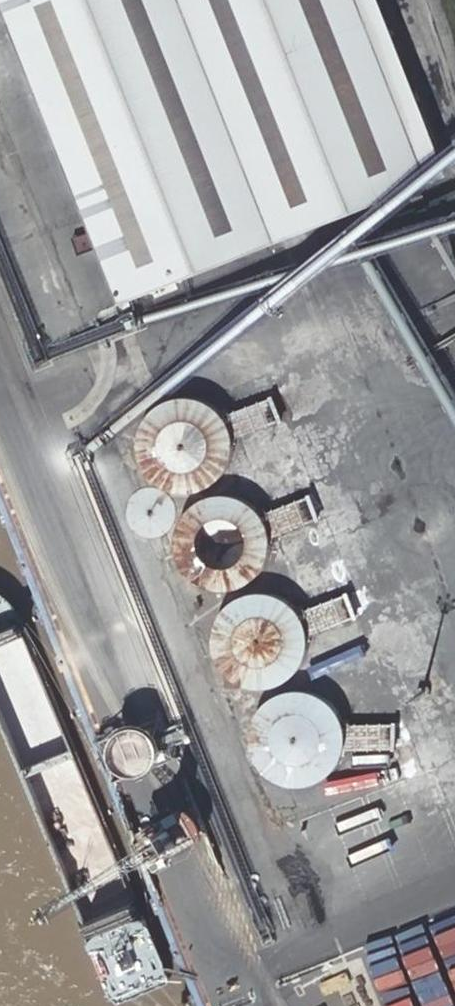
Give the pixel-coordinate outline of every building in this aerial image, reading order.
[(128,289),(443,174),(375,0),(17,0),(128,289)] [(0,93),(0,146),(10,176),(46,164),(19,86),(0,93)] [(411,304),(422,336),(447,327),(436,296),(411,304)] [(235,443),(237,429),(287,411),(278,386),(229,403),(220,393),(208,386),(195,383),(182,383),(169,387),(157,395),(149,405),(143,417),(142,431),(144,444),(150,457),(159,466),(171,474),(184,477),(197,477),(210,473),(221,465),(230,455),(235,443)] [(271,541),(273,528),(323,509),(313,484),(265,502),(255,492),(244,485),(231,481),(218,482),(205,486),(193,493),(185,504),(180,516),(178,529),(180,543),(186,555),(195,565),(206,572),(220,575),(233,575),(246,571),(257,564),(266,553),(271,541)] [(307,640),(309,626),(358,608),(349,583),(301,601),(292,590),(280,584),(267,580),(253,580),(241,585),(230,592),(221,603),(216,615),(214,628),(216,641),(222,654),(231,664),(242,671),(256,674),(269,674),(282,670),(293,663),(302,652),(307,640)] [(394,707),(385,681),(337,699),(331,692),(314,681),(294,678),(275,684),(260,697),(251,715),(250,735),(258,753),(273,767),(292,773),(312,771),(329,761),(341,745),(345,725),(394,707)] [(304,822),(357,976),(387,965),(338,823),(396,803),(392,792),(304,822)]
